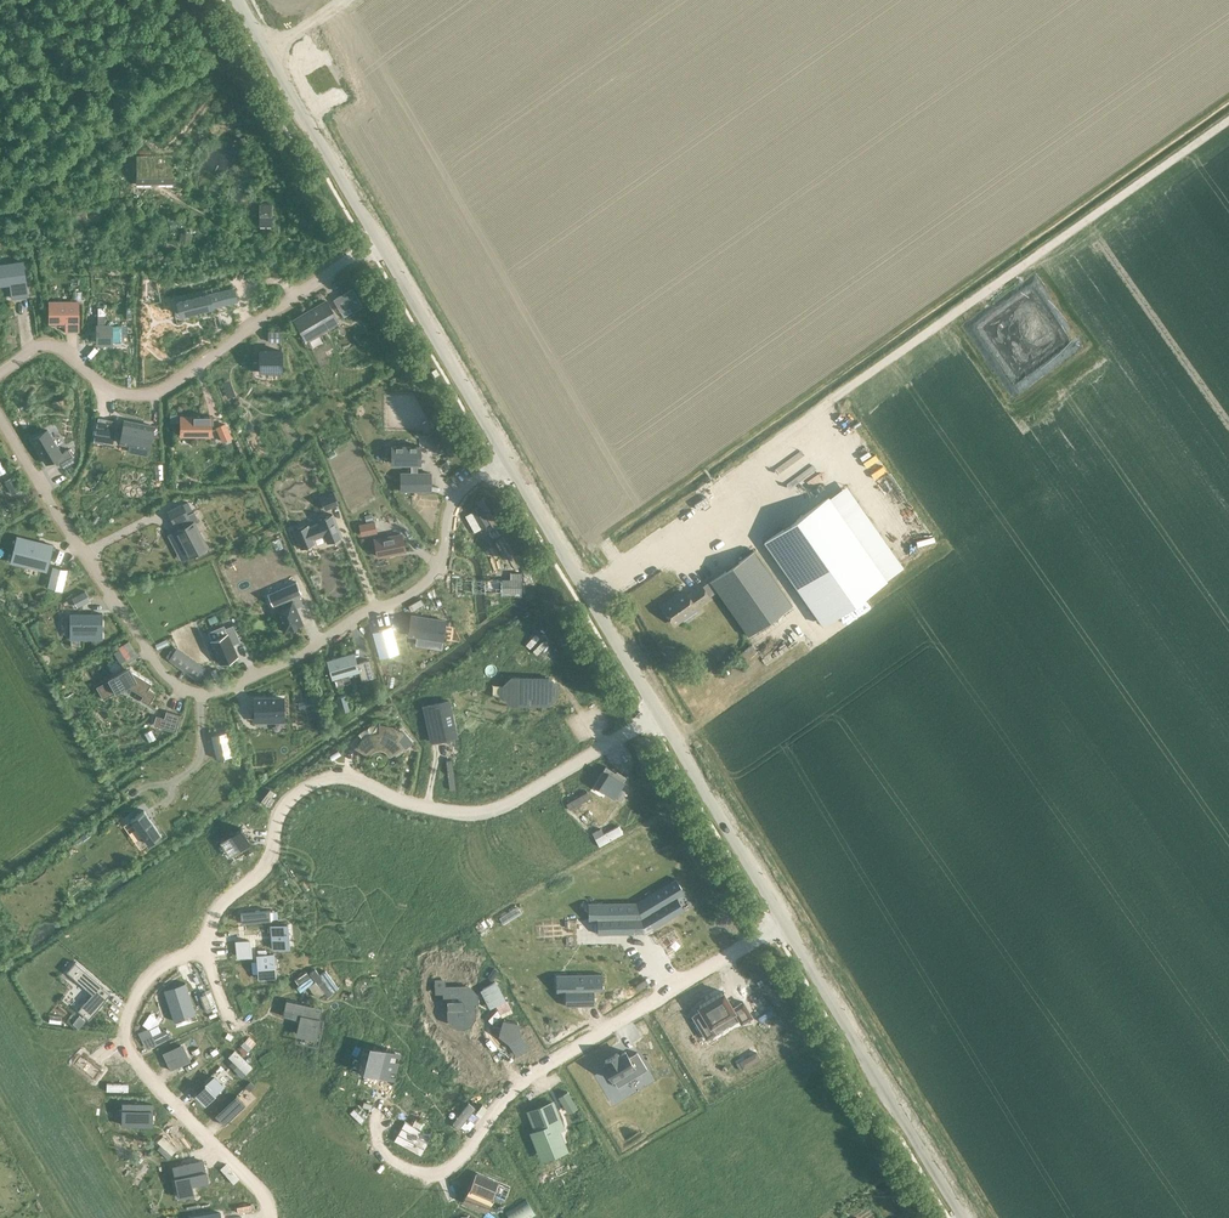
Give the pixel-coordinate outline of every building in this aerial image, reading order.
[(172,183),(172,155),(136,155),(136,183),(172,183)] [(259,226),(272,226),(272,204),(259,204),(259,226)] [(182,233),(180,241),(189,243),(191,235),(182,233)] [(13,298),(27,296),(23,261),(0,264),(0,285),(11,283),(13,298)] [(364,306),(353,287),(335,298),(346,317),(364,306)] [(181,314),(213,306),(209,294),(178,302),(181,314)] [(325,299),(293,317),(306,338),(337,320),(325,299)] [(67,330),(77,330),(77,303),(51,303),(51,321),(67,321),(67,330)] [(111,326),(98,326),(98,342),(111,342),(111,326)] [(281,341),(281,331),(269,331),(269,341),(281,341)] [(260,362),(250,362),(250,370),(281,370),(281,351),(260,351),(260,362)] [(918,359),(905,360),(905,367),(919,366),(918,359)] [(978,359),(963,360),(964,367),(970,367),(970,373),(984,373),(984,365),(978,365),(978,359)] [(949,401),(960,407),(966,398),(955,391),(949,401)] [(985,393),(985,400),(992,400),(992,412),(1008,412),(1008,404),(1002,405),(1002,398),(997,398),(997,393),(985,393)] [(929,400),(932,414),(945,412),(942,397),(929,400)] [(237,399),(231,405),(234,408),(240,402),(237,399)] [(847,401),(840,404),(847,421),(854,418),(847,401)] [(962,420),(973,427),(978,419),(973,415),(974,412),(969,409),(962,420)] [(211,416),(181,416),(181,435),(211,435),(211,416)] [(958,437),(959,444),(966,443),(964,429),(956,430),(955,418),(945,419),(948,439),(958,437)] [(98,420),(94,439),(104,441),(105,434),(114,435),(117,421),(107,419),(107,422),(98,420)] [(124,420),(120,442),(149,447),(153,426),(124,420)] [(828,435),(848,431),(847,423),(835,426),(834,420),(826,421),(828,435)] [(225,423),(215,427),(222,442),(231,438),(225,423)] [(1009,425),(1011,432),(1022,430),(1021,423),(1009,425)] [(847,434),(851,440),(863,431),(858,425),(847,434)] [(917,436),(922,439),(927,432),(922,428),(917,436)] [(48,430),(32,439),(46,463),(56,457),(59,463),(73,456),(69,449),(61,453),(48,430)] [(434,431),(426,436),(434,451),(443,446),(434,431)] [(865,449),(861,456),(867,459),(876,445),(858,434),(854,442),(865,449)] [(985,450),(992,438),(986,435),(979,446),(985,450)] [(790,451),(800,445),(794,437),(785,444),(790,451)] [(926,440),(921,452),(928,454),(933,443),(926,440)] [(388,446),(388,454),(392,454),(392,463),(420,463),(420,446),(388,446)] [(1041,447),(1019,446),(1018,455),(1041,455),(1041,447)] [(855,448),(841,456),(848,468),(861,460),(855,448)] [(997,471),(1003,474),(1009,464),(1003,461),(997,471)] [(856,470),(859,476),(870,472),(867,465),(856,470)] [(12,477),(5,481),(13,494),(20,490),(12,477)] [(990,492),(1003,492),(1003,485),(997,485),(997,479),(990,479),(990,492)] [(869,492),(879,503),(889,493),(880,483),(869,492)] [(892,488),(896,494),(903,488),(898,483),(892,488)] [(836,495),(842,491),(837,484),(827,491),(835,503),(839,500),(836,495)] [(941,488),(930,491),(932,498),(943,495),(941,488)] [(320,498),(325,509),(338,504),(334,492),(320,498)] [(901,499),(906,504),(903,508),(913,516),(920,507),(905,494),(901,499)] [(966,510),(973,497),(967,494),(960,506),(966,510)] [(828,499),(766,541),(823,622),(884,580),(828,499)] [(889,516),(899,509),(896,504),(885,511),(889,516)] [(182,505),(169,511),(175,522),(181,519),(186,527),(194,522),(194,523),(199,521),(194,512),(188,515),(182,505)] [(912,520),(918,524),(923,515),(917,511),(912,520)] [(294,530),(302,548),(315,542),(313,538),(324,533),(328,542),(342,536),(332,514),(319,520),(320,522),(309,527),(308,524),(294,530)] [(901,532),(910,523),(903,516),(894,526),(901,532)] [(194,522),(177,531),(189,555),(207,546),(194,522)] [(374,522),(360,525),(362,534),(376,532),(374,522)] [(662,535),(674,528),(670,523),(659,530),(662,535)] [(858,535),(861,540),(872,533),(869,528),(858,535)] [(401,534),(375,539),(378,556),(405,551),(401,534)] [(16,535),(10,562),(48,571),(54,545),(16,535)] [(864,545),(871,555),(882,547),(876,538),(864,545)] [(672,599),(662,606),(674,624),(697,608),(696,607),(710,597),(707,593),(715,587),(748,635),(792,605),(754,550),(710,581),(702,587),(701,585),(688,595),(686,593),(674,601),(672,599)] [(885,573),(895,564),(889,557),(878,566),(885,573)] [(68,569),(53,565),(48,586),(63,590),(68,569)] [(479,591),(502,592),(502,588),(505,588),(505,583),(502,583),(502,579),(485,579),(485,580),(456,579),(456,592),(473,592),(473,591),(479,591)] [(268,593),(268,594),(268,595),(269,595),(273,604),(272,604),(272,605),(273,605),(274,604),(275,607),(274,607),(284,632),(303,623),(296,607),(302,604),(298,594),(301,592),(301,593),(302,592),(301,591),(300,592),(296,582),(297,582),(297,581),(296,582),(269,594),(268,593)] [(90,600),(85,591),(73,598),(77,607),(90,600)] [(70,614),(70,638),(103,638),(103,613),(70,614)] [(412,615),(409,635),(440,639),(443,620),(412,615)] [(211,641),(221,663),(238,656),(233,645),(240,641),(233,625),(225,628),(227,634),(211,641)] [(391,626),(372,631),(380,657),(398,652),(391,626)] [(354,652),(327,660),(332,679),(360,671),(362,680),(374,677),(369,659),(357,663),(354,652)] [(206,668),(199,664),(190,676),(197,681),(206,668)] [(97,685),(104,697),(128,684),(144,694),(141,698),(150,703),(156,693),(149,688),(152,682),(133,670),(130,665),(109,676),(110,678),(97,685)] [(504,685),(504,695),(511,703),(549,703),(557,696),(557,686),(550,678),(512,677),(504,685)] [(345,695),(337,697),(342,712),(349,710),(345,695)] [(256,698),(256,720),(283,720),(282,698),(256,698)] [(449,700),(424,706),(431,741),(456,736),(449,700)] [(181,715),(167,711),(165,718),(156,716),(153,725),(176,732),(181,715)] [(363,739),(357,746),(366,751),(370,747),(374,744),(379,743),(384,744),(389,747),(392,751),(393,751),(402,746),(396,739),(399,735),(390,730),(385,729),(384,734),(379,733),(371,734),(363,739)] [(226,731),(212,735),(217,758),(232,755),(226,731)] [(605,766),(594,784),(620,800),(625,791),(619,787),(625,778),(605,766)] [(136,829),(137,828),(148,844),(161,835),(144,810),(130,820),(136,829)] [(246,823),(225,838),(235,853),(256,838),(246,823)] [(641,899),(592,900),(593,916),(601,916),(602,930),(649,929),(688,907),(681,894),(688,890),(680,876),(641,899)] [(272,910),(245,912),(246,922),(273,920),(272,910)] [(287,924),(271,925),(273,948),(289,947),(287,924)] [(250,941),(237,942),(239,957),(251,956),(250,941)] [(274,954),(257,955),(259,978),(276,977),(274,954)] [(75,961),(67,971),(92,993),(78,1010),(89,1019),(106,999),(111,993),(99,983),(100,982),(75,961)] [(604,978),(558,979),(558,995),(568,995),(568,1009),(596,1009),(596,994),(604,994),(604,978)] [(445,980),(436,980),(437,992),(444,991),(444,997),(449,997),(450,1014),(456,1019),(469,1019),(475,1013),(474,991),(468,985),(445,986),(445,980)] [(165,989),(164,990),(174,1020),(175,1020),(172,1013),(192,1007),(195,1014),(195,1013),(186,983),(185,983),(185,984),(165,990),(165,989)] [(701,1010),(693,1015),(706,1038),(715,1032),(711,1025),(734,1011),(741,1022),(752,1016),(743,1001),(733,1007),(723,991),(698,1006),(701,1010)] [(286,1000),(282,1016),(299,1020),(296,1034),(311,1037),(310,1044),(311,1045),(319,1007),(286,1000)] [(85,1020),(79,1015),(73,1023),(78,1028),(85,1020)] [(504,1021),(499,1034),(509,1043),(517,1055),(528,1048),(521,1035),(518,1022),(504,1021)] [(179,1044),(161,1052),(169,1069),(187,1061),(179,1044)] [(368,1058),(364,1075),(379,1078),(380,1074),(395,1078),(401,1053),(393,1051),(393,1052),(379,1048),(377,1060),(368,1058)] [(606,1062),(603,1064),(612,1079),(613,1078),(618,1087),(648,1069),(637,1051),(629,1056),(625,1051),(619,1055),(617,1052),(605,1059),(606,1062)] [(81,1054),(74,1063),(93,1078),(101,1069),(81,1054)] [(742,1060),(739,1062),(743,1069),(749,1065),(747,1062),(742,1060)] [(214,1076),(197,1093),(205,1102),(223,1085),(214,1076)] [(556,1092),(563,1102),(562,1102),(563,1102),(571,1097),(565,1087),(565,1086),(564,1087),(565,1087),(556,1092),(556,1091),(556,1092)] [(236,1095),(215,1115),(224,1125),(246,1105),(236,1095)] [(529,1111),(529,1112),(530,1112),(534,1123),(533,1123),(534,1124),(537,1130),(533,1132),(533,1131),(532,1132),(533,1132),(532,1132),(532,1133),(533,1133),(535,1138),(534,1138),(535,1139),(539,1149),(538,1149),(539,1149),(540,1150),(540,1149),(550,1145),(551,1145),(561,1140),(561,1141),(562,1141),(562,1140),(562,1139),(562,1140),(558,1130),(562,1128),(562,1129),(562,1128),(563,1128),(562,1127),(560,1122),(560,1121),(557,1115),(557,1114),(552,1103),(553,1103),(552,1102),(551,1102),(551,1103),(545,1105),(544,1105),(544,1106),(537,1108),(530,1111),(530,1110),(529,1111)] [(123,1103),(122,1124),(152,1125),(153,1104),(123,1103)] [(203,1160),(173,1167),(179,1197),(194,1194),(192,1184),(207,1181),(203,1160)] [(476,1172),(463,1200),(486,1210),(494,1194),(505,1199),(510,1187),(476,1172)] [(505,1212),(509,1217),(530,1217),(536,1214),(526,1199),(505,1212)]
